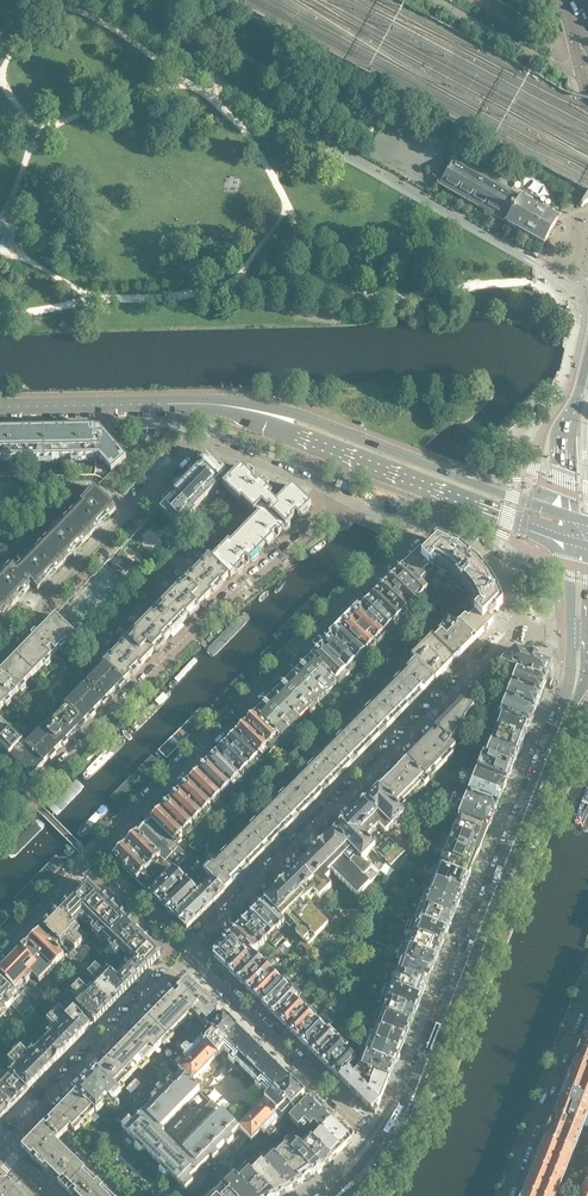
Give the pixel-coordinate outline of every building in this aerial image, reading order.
[(436,138),(421,130),(416,138),(431,147),(436,138)] [(558,219),(463,165),(453,159),(452,159),(451,160),(451,161),(451,162),(452,163),(441,182),(441,181),(440,181),(439,181),(439,182),(438,182),(438,183),(439,184),(439,185),(507,223),(507,224),(516,229),(517,228),(544,244),(558,219)] [(506,434),(515,426),(510,421),(501,429),(506,434)] [(82,458),(81,429),(81,427),(68,427),(69,429),(64,429),(64,458),(82,458)] [(99,457),(99,429),(87,429),(88,427),(81,427),(81,429),(82,458),(99,457)] [(29,459),(28,430),(19,430),(19,428),(11,429),(11,430),(11,459),(29,459)] [(47,458),(46,430),(46,428),(34,428),(34,430),(28,430),(29,459),(47,458)] [(64,458),(64,429),(54,430),(54,428),(46,428),(46,430),(47,458),(64,458)] [(126,459),(100,428),(99,429),(99,457),(104,457),(108,462),(105,465),(111,472),(126,459)] [(11,430),(11,429),(0,429),(0,431),(0,459),(11,459),(11,430)] [(509,462),(506,444),(499,445),(500,448),(496,449),(497,457),(501,456),(502,463),(509,462)] [(230,475),(208,454),(198,464),(196,466),(197,468),(197,469),(216,487),(221,483),(223,485),(231,477),(230,475)] [(237,501),(257,480),(254,477),(254,474),(249,469),(246,472),(241,467),(231,477),(223,485),(222,486),(237,501)] [(216,487),(197,469),(184,482),(203,501),(216,487)] [(270,497),(273,495),(267,489),(270,486),(265,481),(263,481),(261,483),(257,480),(237,501),(240,504),(241,502),(254,514),(255,513),(256,514),(264,506),(271,498),(270,497)] [(203,501),(184,482),(172,494),(171,495),(192,516),(196,512),(194,510),(203,501)] [(311,505),(292,486),(277,501),(296,520),(297,520),(300,517),(301,519),(304,519),(309,514),(306,511),(311,505)] [(89,537),(116,510),(95,489),(68,516),(89,537)] [(192,516),(171,495),(170,497),(171,498),(159,510),(178,529),(192,516)] [(296,520),(277,501),(276,503),(271,498),(264,506),(286,528),(289,526),(293,522),(294,523),(296,520)] [(286,528),(264,506),(256,514),(257,515),(256,517),(277,537),(277,538),(286,528)] [(63,564),(89,537),(68,516),(42,543),(63,564)] [(277,537),(256,517),(242,531),(261,550),(273,538),(274,540),(277,537)] [(261,550),(242,531),(230,543),(229,541),(226,544),(247,565),(261,550)] [(490,619),(499,610),(503,607),(498,595),(491,582),(484,573),(480,576),(475,569),(474,568),(467,563),(470,559),(461,552),(449,545),(437,540),(424,553),(420,549),(418,552),(414,556),(403,567),(421,584),(436,569),(444,574),(452,581),(450,583),(461,594),(464,592),(472,602),(476,608),(458,626),(474,642),(493,623),(490,619)] [(37,591),(63,564),(42,543),(20,565),(16,569),(16,570),(32,586),(37,591)] [(104,665),(127,640),(151,616),(162,605),(186,581),(210,557),(196,543),(184,555),(177,549),(95,632),(102,639),(90,651),(104,665)] [(226,544),(212,559),(211,559),(229,576),(231,578),(243,566),(244,567),(247,565),(226,544)] [(216,589),(229,576),(211,559),(212,559),(210,557),(186,581),(205,600),(216,589)] [(32,586),(16,570),(16,569),(11,564),(0,576),(0,604),(8,611),(32,586)] [(427,591),(421,584),(403,567),(395,575),(419,599),(427,591)] [(419,599),(395,575),(386,584),(410,608),(419,599)] [(182,624),(205,600),(186,581),(162,605),(182,624)] [(410,608),(386,584),(377,593),(401,617),(410,608)] [(401,617),(377,593),(368,601),(393,626),(401,617)] [(393,626),(368,601),(360,610),(384,634),(393,626)] [(182,624),(162,605),(151,616),(171,636),(182,624)] [(384,634),(360,610),(350,620),(374,644),(384,634)] [(213,657),(214,657),(251,621),(251,620),(251,619),(251,618),(250,617),(250,616),(249,615),(248,615),(248,614),(247,614),(246,614),(245,614),(244,614),(208,648),(207,649),(207,650),(207,651),(206,651),(206,652),(207,653),(207,654),(207,655),(208,656),(209,656),(209,657),(210,657),(211,657),(212,658),(213,657)] [(415,628),(422,620),(415,614),(408,621),(415,628)] [(147,660),(171,636),(151,616),(127,640),(147,660)] [(74,634),(55,617),(0,673),(0,710),(74,634)] [(474,642),(458,626),(452,619),(432,639),(454,661),(474,642)] [(374,644),(350,620),(341,629),(365,653),(374,644)] [(365,653),(341,629),(331,639),(356,663),(365,653)] [(90,649),(96,642),(91,637),(84,643),(90,649)] [(356,663),(331,639),(322,648),(346,672),(356,663)] [(454,662),(454,661),(432,639),(411,660),(412,661),(423,671),(434,682),(454,662)] [(123,684),(147,660),(127,640),(104,665),(105,666),(123,684)] [(248,667),(255,674),(277,651),(270,644),(248,667)] [(346,672),(322,648),(311,659),(335,683),(346,672)] [(551,669),(553,666),(553,665),(539,659),(539,658),(530,654),(530,655),(515,650),(501,664),(517,671),(546,682),(548,678),(552,669),(551,669)] [(174,687),(177,685),(200,661),(200,660),(201,659),(201,658),(201,657),(201,656),(201,655),(201,654),(199,655),(197,655),(196,655),(195,655),(171,680),(169,683),(169,684),(169,685),(170,686),(171,687),(172,687),(173,687),(174,687)] [(335,683),(311,659),(292,678),(316,702),(335,683)] [(400,716),(434,682),(423,671),(412,661),(401,672),(398,669),(382,685),(385,688),(379,695),(400,716)] [(0,720),(0,747),(32,778),(123,684),(105,666),(27,746),(0,720)] [(544,688),(546,684),(546,682),(517,671),(511,686),(540,697),(541,696),(540,696),(542,692),(544,688)] [(316,702),(292,678),(273,697),(298,721),(316,702)] [(348,695),(359,684),(352,678),(341,688),(348,695)] [(538,703),(540,698),(540,699),(540,697),(511,686),(506,700),(535,712),(535,711),(536,707),(538,703)] [(134,734),(135,733),(166,703),(172,691),(169,689),(158,695),(128,726),(128,727),(127,728),(127,729),(127,730),(127,731),(128,732),(128,733),(129,733),(130,734),(131,734),(132,734),(133,734),(134,734)] [(370,746),(400,716),(379,695),(372,701),(369,698),(353,715),(356,718),(349,725),(370,746)] [(298,721),(273,697),(254,716),(277,739),(279,740),(298,721)] [(529,725),(535,712),(506,700),(503,708),(501,707),(498,713),(502,715),(529,725)] [(474,718),(478,714),(479,714),(472,711),(475,707),(466,703),(466,704),(464,706),(461,705),(436,731),(433,735),(432,734),(423,745),(407,760),(428,781),(453,756),(450,753),(455,748),(451,742),(474,718)] [(200,708),(158,751),(167,759),(209,717),(200,708)] [(524,739),(529,725),(502,715),(497,729),(524,739)] [(277,739),(254,716),(245,725),(268,748),(277,739)] [(268,748),(245,725),(236,735),(258,758),(268,748)] [(344,772),(370,746),(349,725),(342,732),(339,728),(326,742),(329,745),(322,751),(344,772)] [(518,754),(523,740),(524,739),(497,729),(491,743),(518,754)] [(258,758),(236,735),(226,744),(249,767),(258,758)] [(88,780),(89,779),(125,744),(126,743),(126,741),(126,738),(125,738),(125,737),(124,737),(124,736),(123,736),(122,736),(121,736),(120,736),(118,737),(117,738),(116,739),(83,773),(83,774),(82,775),(82,776),(82,777),(83,778),(83,779),(84,779),(84,780),(85,780),(86,780),(87,780),(88,780)] [(512,767),(518,754),(491,743),(486,757),(512,767)] [(249,767),(226,744),(217,754),(240,777),(249,767)] [(316,801),(344,772),(322,751),(315,758),(312,755),(298,769),(301,772),(294,779),(316,801)] [(240,777),(217,754),(207,763),(230,786),(240,777)] [(507,780),(512,768),(512,767),(486,757),(482,755),(477,768),(507,780)] [(110,797),(120,807),(161,765),(152,756),(110,797)] [(401,811),(429,782),(428,781),(407,760),(379,789),(380,790),(379,790),(401,811)] [(230,786),(207,763),(198,773),(221,796),(230,786)] [(502,793),(507,780),(477,768),(474,777),(472,776),(473,775),(463,771),(461,777),(502,793)] [(221,796),(198,773),(188,782),(211,805),(221,796)] [(502,793),(461,777),(459,782),(468,786),(469,785),(471,786),(467,794),(497,806),(502,794),(502,793)] [(287,829),(316,801),(294,779),(287,786),(284,783),(269,799),(272,802),(266,808),(287,829)] [(49,808),(56,816),(85,788),(77,780),(49,808)] [(211,805),(188,782),(179,792),(202,815),(211,805)] [(391,829),(405,815),(401,811),(379,790),(379,789),(368,800),(366,802),(365,802),(359,808),(360,808),(348,820),(347,820),(334,833),(334,834),(359,859),(362,861),(374,849),(391,866),(405,852),(386,833),(391,828),(391,829)] [(202,815),(179,792),(169,802),(192,824),(202,815)] [(492,819),(497,806),(467,794),(464,801),(453,797),(451,802),(492,819)] [(192,824),(169,802),(160,811),(183,834),(192,824)] [(492,819),(451,802),(449,808),(460,812),(457,820),(458,820),(487,831),(492,819)] [(101,805),(81,826),(78,830),(77,835),(80,837),(83,836),(87,834),(108,812),(108,811),(109,810),(109,809),(109,808),(109,807),(108,806),(107,805),(106,804),(105,804),(104,804),(103,804),(102,804),(101,805)] [(259,858),(287,829),(266,808),(259,814),(256,811),(241,827),(244,830),(237,837),(259,858)] [(183,834),(160,811),(150,821),(173,843),(183,834)] [(11,858),(16,857),(44,828),(45,824),(40,818),(35,821),(7,848),(6,853),(11,858)] [(474,865),(482,845),(487,831),(458,820),(462,822),(458,833),(454,831),(452,836),(439,831),(431,853),(443,857),(443,856),(444,857),(444,856),(447,857),(442,868),(439,867),(468,879),(474,865)] [(178,865),(187,856),(173,843),(150,821),(113,858),(137,882),(150,894),(173,870),(178,865)] [(362,868),(356,862),(359,859),(334,834),(325,842),(323,844),(314,853),(312,855),(313,855),(300,868),(325,894),(331,888),(325,882),(330,877),(327,875),(331,871),(356,897),(377,877),(365,864),(362,868)] [(225,892),(259,858),(237,837),(231,843),(228,840),(213,855),(216,858),(203,871),(212,879),(225,892)] [(181,867),(190,857),(188,855),(187,856),(178,865),(181,867)] [(14,898),(23,907),(64,864),(56,856),(14,898)] [(468,879),(439,867),(436,866),(432,875),(433,875),(431,880),(434,881),(463,892),(468,879)] [(328,925),(303,899),(306,896),(311,900),(316,895),(320,900),(325,894),(300,868),(287,881),(286,880),(284,882),(275,891),(273,893),(274,894),(264,903),(285,924),(289,928),(293,925),(298,930),(295,934),(308,945),(328,925)] [(162,906),(185,882),(173,870),(150,894),(162,906)] [(225,892),(212,879),(210,881),(209,880),(207,881),(208,883),(200,891),(213,904),(225,892)] [(458,906),(463,892),(434,881),(429,894),(458,906)] [(197,894),(196,892),(185,882),(162,906),(174,918),(189,902),(197,894)] [(86,910),(100,895),(88,883),(74,898),(86,910)] [(213,904),(200,891),(199,892),(198,891),(196,892),(197,894),(189,902),(202,915),(213,904)] [(452,919),(458,906),(429,894),(423,907),(452,919)] [(91,921),(109,903),(100,895),(86,910),(76,920),(78,921),(80,919),(82,922),(87,917),(91,921)] [(73,924),(76,920),(86,910),(74,898),(60,912),(73,924)] [(189,928),(202,915),(189,902),(174,918),(187,930),(189,928)] [(95,934),(117,912),(109,903),(91,921),(96,926),(91,930),(95,934)] [(285,924),(264,903),(256,911),(276,932),(285,924)] [(447,932),(452,919),(423,907),(418,921),(447,932)] [(1,910),(0,911),(0,927),(9,918),(12,913),(10,909),(6,908),(1,910)] [(276,932),(256,911),(247,920),(268,940),(276,932)] [(87,938),(76,927),(73,924),(60,912),(52,920),(78,947),(87,938)] [(108,938),(126,920),(117,912),(95,934),(93,936),(95,938),(97,936),(99,938),(104,933),(108,938)] [(358,913),(350,924),(355,928),(356,927),(363,918),(358,913)] [(78,947),(52,920),(43,929),(60,945),(70,955),(78,947)] [(112,951),(134,928),(126,920),(108,938),(113,942),(108,947),(112,951)] [(268,940),(247,920),(239,928),(259,949),(268,940)] [(442,945),(447,932),(418,921),(413,934),(442,945)] [(125,954),(143,936),(134,928),(112,951),(110,953),(112,954),(114,952),(116,955),(121,950),(125,954)] [(259,949),(239,928),(230,936),(244,950),(244,949),(247,947),(253,952),(256,952),(259,949)] [(64,958),(55,950),(60,945),(43,929),(0,973),(0,977),(15,992),(21,986),(24,983),(26,985),(33,978),(39,984),(64,958)] [(437,959),(442,945),(413,934),(407,947),(437,959)] [(134,963),(151,945),(143,936),(125,954),(130,959),(125,963),(129,967),(134,963)] [(226,968),(244,950),(230,936),(214,953),(214,957),(215,957),(226,968)] [(144,973),(160,957),(162,955),(151,945),(134,963),(144,973)] [(351,959),(356,948),(347,945),(342,956),(351,959)] [(431,972),(437,959),(407,947),(402,961),(431,972)] [(235,977),(254,956),(249,951),(247,952),(244,949),(244,950),(226,968),(235,977)] [(243,985),(263,964),(255,956),(254,956),(235,977),(243,985)] [(431,972),(402,961),(399,959),(394,973),(397,974),(426,985),(431,972)] [(369,978),(375,965),(366,962),(361,975),(369,978)] [(128,990),(144,973),(134,963),(129,967),(117,979),(128,990)] [(251,993),(271,973),(263,964),(243,985),(251,993)] [(128,990),(117,979),(110,972),(105,977),(96,968),(94,970),(92,968),(90,970),(119,998),(128,990)] [(319,996),(334,980),(326,969),(309,986),(319,996)] [(119,998),(90,970),(89,972),(90,973),(88,976),(97,985),(93,989),(111,1007),(119,998)] [(260,1002),(280,981),(271,973),(251,993),(260,1002)] [(421,999),(426,985),(397,974),(392,987),(421,999)] [(15,992),(0,977),(0,995),(11,1006),(26,1021),(35,1011),(15,992)] [(219,1011),(208,1000),(187,979),(171,996),(192,1016),(203,1027),(219,1012),(219,1011)] [(269,1010),(289,989),(280,981),(260,1002),(269,1010)] [(111,1007),(93,989),(89,994),(79,984),(77,987),(76,985),(74,987),(102,1015),(111,1007)] [(102,1015),(74,987),(72,989),(73,991),(67,997),(94,1024),(102,1015)] [(416,1012),(421,999),(392,987),(387,1000),(416,1012)] [(57,997),(62,992),(57,988),(53,993),(57,997)] [(277,1019),(295,1001),(297,998),(289,989),(269,1010),(277,1019)] [(0,995),(0,1009),(3,1006),(6,1009),(8,1009),(11,1006),(0,995)] [(168,1041),(192,1016),(171,996),(147,1020),(168,1041)] [(410,1025),(416,1012),(387,1000),(381,1014),(383,1014),(410,1025)] [(288,1028),(305,1011),(295,1001),(277,1019),(288,1028)] [(27,1092),(90,1028),(66,1003),(52,1016),(53,1016),(47,1022),(51,1026),(45,1033),(49,1037),(34,1052),(32,1050),(27,1055),(21,1048),(15,1054),(2,1067),(11,1076),(27,1092)] [(298,1038),(315,1020),(305,1011),(288,1028),(298,1038)] [(271,1128),(291,1108),(296,1113),(301,1107),(296,1103),(304,1095),(305,1095),(300,1090),(290,1081),(237,1030),(238,1029),(224,1015),(223,1016),(219,1012),(203,1027),(204,1027),(181,1050),(185,1054),(184,1056),(187,1060),(178,1069),(182,1073),(191,1082),(218,1055),(224,1050),(231,1057),(228,1059),(233,1064),(236,1062),(258,1083),(255,1086),(261,1091),(263,1088),(270,1095),(265,1101),(238,1128),(240,1129),(244,1133),(248,1137),(252,1141),(261,1132),(265,1135),(266,1134),(271,1138),(276,1133),(271,1128)] [(405,1039),(410,1025),(383,1014),(377,1028),(405,1039)] [(143,1065),(168,1041),(147,1020),(123,1045),(143,1065)] [(308,1048),(325,1030),(315,1020),(298,1038),(308,1048)] [(9,1038),(17,1030),(11,1024),(2,1032),(9,1038)] [(318,1058),(336,1040),(329,1034),(335,1029),(331,1025),(325,1030),(308,1048),(318,1058)] [(400,1052),(405,1039),(377,1028),(372,1041),(400,1052)] [(584,1037),(579,1050),(587,1054),(587,1039),(584,1037)] [(364,1053),(358,1038),(351,1045),(349,1047),(360,1057),(364,1053)] [(346,1050),(349,1047),(351,1045),(347,1041),(342,1047),(336,1040),(318,1058),(328,1068),(346,1050)] [(394,1065),(400,1052),(372,1041),(367,1054),(394,1065)] [(119,1090),(143,1065),(123,1045),(98,1070),(99,1070),(119,1090)] [(339,1078),(346,1071),(356,1060),(346,1050),(328,1068),(339,1078)] [(579,1050),(574,1063),(587,1068),(587,1054),(579,1050)] [(389,1079),(394,1065),(367,1054),(361,1068),(389,1079)] [(574,1063),(569,1076),(587,1083),(587,1068),(574,1063)] [(389,1079),(361,1068),(358,1067),(353,1078),(353,1080),(361,1083),(384,1092),(389,1079)] [(121,1092),(119,1090),(99,1070),(98,1071),(89,1080),(76,1093),(97,1113),(97,1114),(106,1104),(115,1113),(119,1108),(112,1101),(121,1092)] [(361,1083),(353,1080),(353,1078),(346,1071),(339,1078),(354,1094),(361,1083)] [(201,1169),(211,1159),(214,1161),(219,1156),(216,1153),(226,1143),(229,1146),(234,1140),(231,1138),(240,1129),(238,1128),(222,1112),(222,1113),(184,1152),(181,1149),(180,1150),(163,1133),(164,1132),(161,1129),(199,1090),(191,1082),(182,1073),(174,1082),(171,1079),(166,1084),(169,1087),(159,1097),(156,1095),(151,1100),(154,1102),(144,1112),(140,1109),(122,1128),(139,1145),(134,1149),(140,1154),(144,1150),(154,1160),(150,1164),(165,1179),(169,1175),(179,1184),(186,1191),(187,1190),(191,1186),(197,1180),(205,1172),(201,1169)] [(27,1092),(11,1076),(3,1084),(19,1100),(27,1092)] [(569,1076),(564,1089),(587,1098),(587,1083),(569,1076)] [(136,1077),(127,1087),(131,1091),(141,1082),(136,1077)] [(375,1114),(384,1092),(361,1083),(354,1094),(375,1114)] [(3,1084),(0,1087),(0,1096),(11,1108),(12,1108),(19,1100),(3,1084)] [(564,1089),(559,1102),(587,1113),(587,1098),(564,1089)] [(75,1133),(95,1112),(97,1114),(97,1113),(76,1093),(56,1114),(75,1133)] [(301,1107),(308,1100),(304,1095),(296,1103),(301,1107)] [(0,1096),(0,1119),(11,1108),(0,1096)] [(331,1121),(309,1099),(308,1100),(301,1107),(296,1113),(289,1120),(298,1129),(300,1127),(304,1130),(308,1126),(310,1128),(314,1125),(320,1131),(331,1121)] [(186,1148),(221,1112),(215,1106),(211,1102),(176,1139),(186,1148)] [(587,1115),(587,1113),(559,1102),(554,1114),(584,1126),(587,1115)] [(93,1163),(69,1139),(75,1133),(56,1114),(22,1149),(65,1191),(93,1163)] [(579,1139),(584,1126),(554,1114),(549,1127),(579,1139)] [(331,1121),(320,1131),(311,1140),(331,1160),(332,1159),(337,1154),(352,1141),(331,1121)] [(573,1152),(579,1139),(549,1127),(544,1140),(573,1152)] [(241,1144),(248,1137),(244,1133),(237,1140),(241,1144)] [(331,1160),(311,1140),(311,1139),(301,1148),(321,1169),(331,1160)] [(231,1154),(241,1144),(237,1140),(227,1150),(231,1154)] [(568,1165),(573,1152),(544,1140),(539,1153),(568,1165)] [(321,1169),(301,1148),(296,1144),(293,1147),(287,1142),(284,1146),(286,1148),(313,1175),(321,1169)] [(313,1175),(286,1148),(276,1158),(302,1183),(313,1175)] [(221,1163),(231,1154),(227,1150),(217,1160),(221,1163)] [(302,1183),(276,1158),(269,1151),(265,1155),(270,1160),(264,1166),(289,1191),(302,1183)] [(563,1177),(568,1165),(539,1153),(534,1166),(563,1177)] [(211,1173),(221,1163),(217,1160),(207,1170),(211,1173)] [(93,1163),(65,1191),(70,1195),(127,1195),(93,1163)] [(264,1166),(262,1164),(252,1174),(274,1195),(281,1195),(289,1191),(264,1166)] [(558,1190),(563,1177),(534,1166),(529,1179),(558,1190)] [(201,1183),(211,1173),(207,1170),(205,1172),(197,1180),(201,1183)] [(252,1174),(249,1172),(239,1181),(254,1195),(274,1195),(252,1174)] [(11,1188),(11,1186),(9,1183),(6,1183),(0,1177),(0,1195),(20,1195),(11,1188)] [(239,1181),(235,1177),(224,1187),(234,1195),(254,1195),(239,1181)] [(558,1190),(529,1179),(524,1192),(535,1195),(556,1195),(558,1190)] [(191,1194),(201,1183),(197,1180),(191,1186),(187,1190),(191,1194)] [(583,1185),(579,1195),(587,1195),(587,1187),(583,1185)] [(224,1187),(215,1195),(234,1195),(224,1187)]
